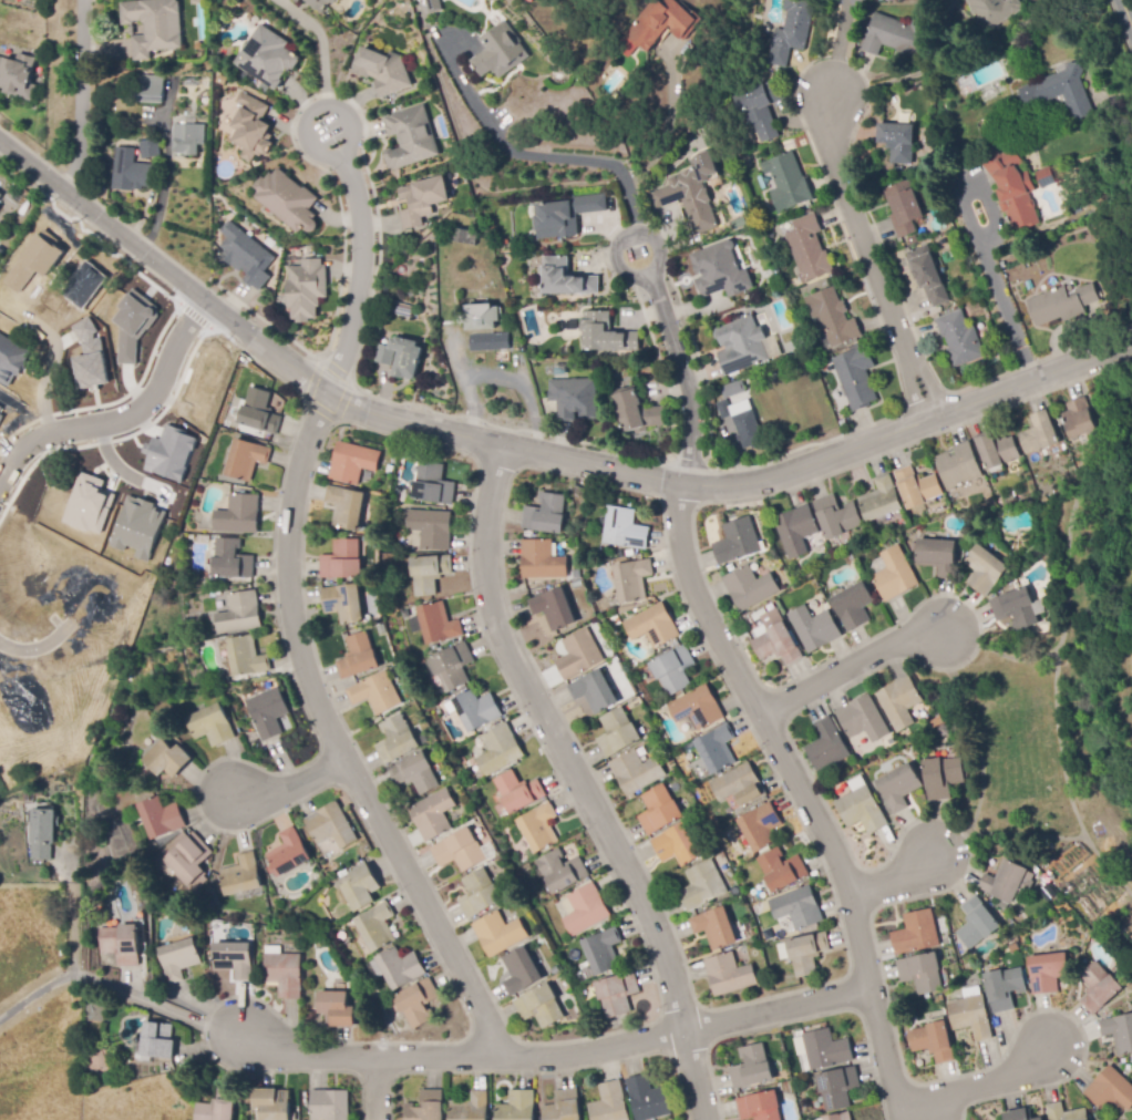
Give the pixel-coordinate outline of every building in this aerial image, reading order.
[(117,1),(130,0),(180,0),(184,50),(152,52),(153,61),(136,62),(134,37),(146,35),(145,21),(133,22),(134,25),(121,28),(117,1)] [(305,7),(295,0),(343,0),(339,8),(332,3),(325,14),(307,2),(305,7)] [(430,12),(427,0),(440,0),(442,9),(430,12)] [(644,18),(657,0),(660,0),(665,3),(668,0),(675,0),(706,24),(690,44),(672,31),(652,55),(642,48),(641,50),(624,35),(640,14),(644,18)] [(783,10),(785,0),(813,0),(817,1),(805,51),(791,48),(786,68),(768,63),(775,29),(784,30),(789,11),(783,10)] [(971,6),(967,0),(1003,0),(1005,2),(1008,0),(1020,0),(1023,6),(1021,8),(1022,10),(1013,17),(1012,16),(985,33),(977,21),(978,19),(976,16),(975,16),(971,11),(970,9),(969,7),(971,6)] [(916,59),(896,51),(897,50),(884,44),(878,56),(862,50),(877,12),(912,25),(914,19),(929,25),(916,59)] [(1036,27),(1031,17),(1039,14),(1043,23),(1036,27)] [(500,78),(494,70),(484,78),(472,61),(487,50),(480,39),(505,21),(531,56),(502,78),(501,79),(500,78)] [(279,94),(235,66),(259,25),(288,44),(285,49),(301,60),(292,73),(292,72),(279,94)] [(398,54),(411,84),(381,97),(373,79),(350,72),(353,61),(357,62),(362,45),(385,55),(388,50),(398,54)] [(4,89),(0,87),(0,57),(16,62),(18,53),(37,59),(31,81),(30,83),(38,85),(33,102),(3,93),(4,89)] [(1057,74),(1066,71),(1069,63),(1078,62),(1083,70),(1082,73),(1081,79),(1094,114),(1073,122),(1063,95),(1041,104),(1033,83),(1057,74)] [(137,81),(137,75),(164,76),(164,80),(163,103),(135,102),(137,81)] [(762,144),(753,124),(745,126),(740,112),(741,112),(734,96),(775,80),(783,100),(768,106),(780,136),(762,144)] [(241,93),(270,107),(263,122),(277,130),(269,143),(277,146),(270,158),(261,154),(255,166),(244,161),(248,152),(237,146),(244,134),(236,130),(246,110),(236,104),(241,93)] [(998,105),(996,100),(1008,95),(1010,100),(998,105)] [(422,103),(442,156),(392,174),(384,154),(403,147),(399,134),(389,137),(381,116),(422,103)] [(1025,117),(1021,110),(1035,104),(1038,112),(1025,117)] [(198,156),(187,156),(187,154),(174,154),(175,140),(174,140),(174,124),(205,125),(205,145),(198,145),(198,156)] [(913,165),(892,163),(892,150),(887,150),(887,143),(878,143),(879,124),(915,126),(914,144),(913,165)] [(142,160),(140,142),(158,140),(161,156),(142,160)] [(779,215),(769,192),(776,188),(771,173),(765,175),(761,164),(793,151),(803,177),(804,176),(814,201),(779,215)] [(652,206),(647,189),(667,182),(666,176),(692,166),(690,158),(711,152),(719,173),(711,176),(712,179),(701,184),(717,225),(692,235),(679,198),(652,206)] [(1013,230),(1007,213),(1004,214),(999,202),(1001,201),(998,191),(1000,189),(998,186),(987,169),(1004,157),(1017,175),(1029,171),(1037,191),(1030,194),(1041,224),(1028,228),(1027,226),(1013,230)] [(135,191),(112,189),(114,162),(153,164),(151,187),(143,186),(142,189),(135,189),(135,191)] [(1042,189),(1036,173),(1050,166),(1058,183),(1042,189)] [(302,237),(256,201),(259,196),(254,191),(263,178),(267,181),(271,175),(275,177),(280,169),(320,201),(311,212),(320,218),(317,222),(320,224),(311,236),(306,233),(302,237)] [(446,176),(455,203),(436,207),(438,214),(423,217),(425,225),(404,230),(401,212),(413,209),(411,201),(415,199),(414,194),(400,197),(398,187),(446,176)] [(899,239),(891,216),(894,215),(885,191),(912,181),(925,217),(914,222),(918,233),(899,239)] [(562,239),(562,237),(537,239),(534,205),(568,203),(567,197),(606,194),(607,213),(577,215),(579,236),(576,236),(575,238),(562,239)] [(1074,214),(1072,205),(1081,203),(1083,213),(1074,214)] [(803,285),(800,274),(801,274),(785,235),(796,230),(793,222),(815,213),(822,230),(816,234),(824,253),(826,251),(835,271),(803,285)] [(229,222),(277,260),(266,274),(274,279),(261,294),(255,289),(254,290),(245,284),(250,277),(245,273),(243,275),(223,258),(227,254),(222,249),(229,239),(222,234),(229,222)] [(476,246),(445,240),(447,227),(478,233),(476,246)] [(47,277),(66,252),(56,245),(59,241),(43,228),(21,258),(47,277)] [(910,246),(907,239),(916,236),(919,243),(910,246)] [(702,298),(696,280),(704,277),(702,271),(697,274),(690,255),(730,240),(733,242),(734,246),(732,250),(740,271),(748,269),(754,288),(742,292),(742,295),(733,298),(732,297),(730,298),(727,289),(702,298)] [(935,308),(932,300),(929,301),(924,288),(922,289),(914,271),(913,271),(907,257),(908,256),(907,254),(927,244),(945,286),(944,286),(950,301),(935,308)] [(578,295),(578,292),(545,294),(545,276),(543,276),(541,274),(539,269),(543,266),(545,266),(544,258),(568,257),(568,277),(599,276),(600,294),(578,295)] [(19,294),(36,271),(19,259),(2,282),(19,294)] [(327,267),(329,300),(321,301),(321,310),(319,310),(319,322),(310,322),(311,326),(299,327),(298,322),(294,322),(294,314),(289,314),(287,282),(291,282),(290,269),(302,268),(302,261),(322,260),(323,268),(327,267)] [(83,310),(63,294),(88,263),(107,278),(83,310)] [(52,296),(41,287),(47,279),(58,288),(52,296)] [(820,289),(817,284),(824,280),(826,286),(820,289)] [(1038,327),(1028,300),(1066,286),(1068,291),(1093,282),(1101,301),(1085,307),(1088,314),(1064,322),(1062,318),(1038,327)] [(833,348),(820,317),(813,319),(805,298),(834,287),(841,301),(844,300),(848,311),(845,314),(848,321),(856,318),(863,337),(833,348)] [(117,364),(136,364),(137,343),(151,322),(151,317),(158,307),(131,288),(120,305),(120,311),(113,321),(121,326),(119,330),(117,364)] [(1105,298),(1103,292),(1110,289),(1113,295),(1105,298)] [(399,302),(414,306),(411,317),(395,314),(399,302)] [(466,331),(465,308),(466,308),(466,306),(493,304),(493,306),(498,306),(500,321),(496,321),(496,329),(466,331)] [(954,368),(947,349),(949,348),(946,337),(943,338),(936,319),(963,310),(969,329),(975,327),(985,358),(954,368)] [(639,350),(586,349),(587,330),(584,330),(584,321),(587,321),(587,312),(610,312),(609,322),(616,323),(615,333),(639,335),(639,350)] [(725,378),(719,361),(721,361),(718,353),(727,349),(725,346),(722,347),(719,340),(717,340),(713,330),(752,315),(758,328),(762,326),(768,339),(762,341),(770,360),(725,378)] [(73,357),(78,389),(107,384),(97,319),(76,322),(81,356),(73,357)] [(471,351),(470,336),(510,333),(510,349),(471,351)] [(11,387),(30,349),(0,335),(0,381),(11,387)] [(404,347),(397,345),(393,363),(379,360),(382,345),(394,347),(397,335),(422,340),(421,343),(426,345),(421,376),(400,371),(404,347)] [(853,413),(832,359),(867,345),(876,367),(867,370),(878,400),(869,403),(871,405),(853,413)] [(558,422),(557,401),(550,402),(550,380),(597,379),(598,420),(580,420),(580,414),(575,414),(575,421),(558,422)] [(724,399),(721,387),(742,380),(747,392),(724,399)] [(637,435),(635,430),(627,433),(614,392),(636,384),(642,404),(640,405),(644,409),(663,405),(666,425),(647,428),(648,432),(637,435)] [(279,435),(266,431),(239,422),(251,387),(272,393),(267,408),(274,410),(271,413),(286,419),(279,435)] [(1101,440),(1084,445),(1081,435),(1069,440),(1060,414),(1070,410),(1068,402),(1085,397),(1101,440)] [(753,450),(752,446),(745,450),(741,441),(739,442),(738,436),(739,435),(731,417),(723,420),(717,403),(727,400),(729,407),(748,399),(764,442),(758,444),(759,448),(753,450)] [(1027,455),(1020,434),(1037,428),(1032,415),(1049,410),(1061,443),(1027,455)] [(143,469),(181,482),(197,437),(165,425),(159,440),(149,436),(143,453),(148,455),(143,469)] [(989,471),(976,438),(992,431),(996,440),(999,438),(1001,441),(1002,441),(1002,439),(1007,438),(1009,439),(1013,436),(1022,458),(989,471)] [(251,483),(225,475),(236,438),(272,449),(267,464),(258,462),(251,483)] [(358,485),(329,479),(339,441),(382,452),(378,473),(362,469),(358,485)] [(948,492),(935,458),(949,452),(951,458),(957,456),(954,446),(970,441),(984,476),(955,487),(956,490),(948,492)] [(453,505),(414,499),(419,462),(445,465),(443,481),(456,483),(453,505)] [(910,510),(898,484),(894,472),(910,465),(916,475),(919,474),(922,481),(936,474),(945,494),(910,510)] [(61,522),(101,535),(115,494),(102,490),(105,480),(79,471),(61,522)] [(867,523),(858,499),(878,490),(875,480),(891,474),(904,510),(867,523)] [(395,485),(407,487),(404,502),(400,501),(401,493),(393,492),(395,485)] [(359,532),(332,525),(337,505),(326,502),(329,486),(367,494),(359,532)] [(563,534),(522,528),(525,506),(543,508),(544,504),(539,503),(542,492),(566,496),(564,515),(565,516),(563,534)] [(258,534),(213,531),(215,511),(229,512),(230,494),(260,495),(258,534)] [(827,541),(813,503),(835,494),(842,511),(845,508),(844,505),(855,501),(864,526),(827,541)] [(165,511),(154,507),(155,503),(127,495),(111,545),(135,552),(134,557),(149,562),(165,511)] [(647,549),(603,543),(608,505),(637,510),(634,525),(650,527),(647,549)] [(789,561),(773,518),(810,505),(820,533),(804,538),(810,554),(789,561)] [(450,551),(420,549),(421,532),(405,531),(407,510),(452,513),(450,551)] [(720,566),(712,544),(728,538),(723,525),(750,515),(763,552),(720,566)] [(255,578),(215,577),(216,538),(241,540),(241,548),(238,548),(238,555),(255,556),(255,578)] [(320,578),(320,556),(335,556),(335,540),(360,540),(360,559),(362,559),(362,578),(320,578)] [(523,578),(523,540),(553,540),(553,557),(567,557),(568,578),(523,578)] [(954,579),(938,578),(939,567),(917,566),(919,540),(957,542),(954,579)] [(886,603),(872,576),(887,567),(881,554),(898,544),(919,585),(886,603)] [(987,598),(966,582),(974,571),(964,563),(979,544),(1010,568),(987,598)] [(415,597),(411,558),(451,555),(453,574),(442,575),(442,579),(436,579),(438,595),(415,597)] [(169,567),(164,565),(167,556),(173,558),(169,567)] [(621,604),(614,566),(651,559),(655,575),(644,577),(648,599),(621,604)] [(742,613),(723,578),(750,565),(758,580),(772,573),(781,590),(742,613)] [(574,579),(573,571),(580,569),(582,578),(574,579)] [(848,633),(831,599),(864,580),(876,602),(865,608),(872,620),(848,633)] [(340,625),(339,613),(325,615),(322,588),(360,585),(364,623),(340,625)] [(1016,633),(1011,621),(1016,620),(1015,616),(997,623),(989,602),(1028,586),(1035,604),(1032,605),(1039,624),(1016,633)] [(553,633),(544,612),(534,616),(528,600),(564,587),(578,623),(553,633)] [(218,635),(215,614),(230,612),(227,595),(257,590),(263,628),(218,635)] [(428,646),(418,608),(443,602),(450,623),(461,619),(464,635),(428,646)] [(655,650),(647,635),(634,641),(624,623),(663,602),(681,636),(655,650)] [(763,617),(759,610),(772,604),(776,610),(763,617)] [(810,655),(788,615),(806,605),(814,618),(830,609),(844,636),(810,655)] [(614,625),(611,618),(618,615),(621,621),(614,625)] [(788,666),(782,656),(779,658),(775,654),(762,660),(751,641),(785,623),(804,657),(788,666)] [(380,635),(378,626),(384,624),(388,633),(380,635)] [(566,681),(556,661),(569,655),(563,641),(588,628),(605,660),(566,681)] [(342,680),(336,662),(347,659),(346,655),(351,653),(347,638),(368,631),(374,651),(375,649),(381,668),(342,680)] [(235,678),(229,648),(226,649),(225,640),(254,635),(258,656),(269,655),(271,671),(235,678)] [(446,693),(430,660),(466,641),(475,661),(463,667),(471,682),(446,693)] [(669,698),(650,664),(686,644),(697,665),(685,671),(692,685),(669,698)] [(595,715),(586,696),(575,701),(567,687),(604,669),(619,702),(595,715)] [(378,717),(369,699),(354,707),(347,690),(388,670),(403,703),(378,717)] [(897,733),(876,693),(909,675),(924,701),(908,710),(915,723),(897,733)] [(699,731),(691,717),(678,723),(668,705),(707,684),(725,718),(699,731)] [(639,695),(635,688),(639,685),(644,692),(639,695)] [(263,742),(246,701),(280,687),(291,712),(278,718),(284,733),(263,742)] [(471,733),(452,700),(473,689),(480,699),(492,692),(504,716),(471,733)] [(135,700),(133,691),(140,690),(142,699),(135,700)] [(874,743),(866,731),(851,739),(835,712),(869,693),(892,734),(874,743)] [(213,749),(207,734),(195,740),(186,718),(222,702),(237,738),(213,749)] [(607,759),(596,740),(608,733),(600,719),(622,706),(632,725),(635,723),(644,739),(607,759)] [(385,765),(375,746),(391,738),(388,732),(384,734),(380,725),(403,713),(412,732),(414,731),(422,748),(385,765)] [(819,773),(805,748),(822,739),(814,723),(831,715),(852,756),(819,773)] [(486,778),(475,758),(488,751),(481,737),(507,722),(526,756),(486,778)] [(713,775),(696,741),(729,723),(737,738),(727,743),(738,763),(713,775)] [(902,738),(898,734),(907,729),(909,733),(902,738)] [(177,744),(169,737),(173,733),(181,741),(177,744)] [(424,746),(420,738),(424,734),(429,742),(424,746)] [(887,746),(885,740),(894,737),(896,741),(887,746)] [(174,779),(165,770),(159,777),(143,760),(164,739),(174,750),(179,744),(194,759),(174,779)] [(629,798),(609,764),(635,749),(645,764),(657,757),(668,774),(629,798)] [(423,797),(414,782),(410,784),(408,781),(399,787),(389,770),(403,761),(404,763),(424,751),(434,767),(431,768),(442,784),(423,797)] [(929,802),(923,762),(961,757),(966,783),(950,785),(951,799),(929,802)] [(742,811),(733,795),(720,802),(710,784),(750,761),(769,795),(742,811)] [(895,815),(877,781),(910,762),(924,787),(904,797),(909,806),(895,815)] [(511,814),(494,780),(514,770),(521,783),(526,781),(528,784),(538,779),(547,797),(511,814)] [(649,836),(638,818),(650,811),(642,797),(665,784),(675,802),(677,801),(685,816),(649,836)] [(869,835),(862,821),(848,829),(834,802),(867,784),(889,824),(869,835)] [(428,843),(409,809),(447,788),(459,805),(445,813),(453,829),(428,843)] [(152,841),(137,804),(159,795),(165,809),(177,803),(187,826),(152,841)] [(341,851),(333,838),(319,846),(303,820),(337,801),(360,840),(341,851)] [(535,854),(517,821),(550,802),(558,816),(548,822),(559,841),(535,854)] [(755,854),(738,820),(771,802),(783,824),(772,831),(778,842),(755,854)] [(52,860),(31,860),(31,810),(56,810),(56,816),(60,816),(60,826),(56,826),(56,844),(52,844),(52,860)] [(682,867),(676,856),(663,863),(651,841),(685,822),(703,856),(682,867)] [(280,878),(266,855),(285,843),(280,834),(294,826),(312,859),(280,878)] [(463,873),(456,861),(442,869),(431,847),(450,838),(450,839),(471,828),(487,860),(463,873)] [(189,887),(164,860),(194,832),(214,853),(199,866),(205,872),(189,887)] [(152,860),(161,869),(166,864),(161,859),(179,842),(175,838),(152,860)] [(775,894),(757,860),(780,846),(788,861),(799,854),(810,874),(775,894)] [(555,895),(545,876),(536,861),(559,849),(565,856),(560,859),(564,865),(580,856),(590,875),(555,895)] [(225,896),(219,871),(240,865),(238,854),(254,851),(263,887),(225,896)] [(689,913),(679,892),(693,885),(687,872),(712,859),(729,892),(689,913)] [(1013,905),(979,888),(986,874),(996,878),(1006,859),(1029,870),(1013,905)] [(343,886),(341,882),(349,877),(351,882),(354,880),(351,873),(369,863),(382,890),(372,895),(375,902),(356,913),(341,887),(343,886)] [(270,875),(266,869),(271,865),(275,872),(270,875)] [(523,876),(519,870),(531,865),(534,873),(523,876)] [(469,919),(459,901),(470,894),(462,880),(484,867),(494,885),(496,884),(505,900),(469,919)] [(340,878),(338,874),(346,870),(349,874),(340,878)] [(573,937),(562,919),(576,912),(567,896),(593,882),(611,915),(573,937)] [(796,932),(790,915),(776,921),(769,902),(811,885),(824,921),(796,932)] [(755,902),(751,890),(760,886),(764,898),(755,902)] [(971,949),(957,933),(969,923),(966,918),(969,916),(961,907),(976,895),(1002,927),(988,939),(986,937),(971,949)] [(373,954),(354,919),(388,901),(395,916),(387,922),(397,941),(373,954)] [(713,952),(706,932),(696,935),(690,919),(725,906),(739,943),(713,952)] [(896,955),(892,933),(907,929),(904,915),(933,908),(940,945),(896,955)] [(491,958),(473,925),(498,911),(507,926),(521,918),(531,937),(491,958)] [(117,967),(116,953),(101,954),(100,927),(137,926),(140,966),(117,967)] [(597,977),(582,942),(617,927),(624,942),(613,946),(621,966),(597,977)] [(796,979),(788,941),(827,932),(832,949),(821,952),(822,956),(815,958),(820,974),(796,979)] [(168,985),(158,949),(195,937),(203,964),(182,970),(185,980),(168,985)] [(1011,953),(1008,946),(1018,939),(1021,946),(1011,953)] [(253,982),(236,982),(236,970),(214,970),(214,943),(253,944),(253,982)] [(511,997),(504,983),(513,978),(503,958),(526,945),(544,979),(511,997)] [(394,993),(375,958),(397,946),(414,952),(428,974),(394,993)] [(716,998),(704,959),(733,952),(739,969),(753,965),(759,985),(716,998)] [(918,996),(916,980),(902,984),(897,962),(943,952),(946,968),(939,969),(944,990),(918,996)] [(1033,995),(1029,957),(1068,953),(1071,976),(1057,978),(1059,993),(1033,995)] [(301,999),(279,999),(279,983),(266,983),(266,955),(301,955),(301,999)] [(1094,1016),(1081,1003),(1090,994),(1087,991),(1091,987),(1081,976),(1097,962),(1110,977),(1112,975),(1124,988),(1094,1016)] [(994,1015),(985,975),(1022,966),(1028,991),(1018,995),(1017,990),(1011,991),(1016,1009),(994,1015)] [(607,1019),(597,983),(635,972),(640,993),(628,996),(632,1013),(607,1019)] [(413,1030),(394,996),(429,977),(440,997),(425,1005),(429,1010),(431,1009),(436,1018),(413,1030)] [(544,1029),(536,1015),(524,1021),(514,1003),(550,983),(559,1000),(557,1001),(566,1017),(544,1029)] [(356,1027),(327,1026),(328,1014),(319,1014),(320,991),(349,993),(349,1007),(357,1007),(356,1027)] [(976,1042),(973,1027),(954,1030),(947,1001),(984,994),(994,1039),(976,1042)] [(100,1006),(93,1005),(94,996),(102,997),(100,1006)] [(1099,1020),(1131,1014),(1131,1054),(1118,1057),(1113,1035),(1102,1037),(1099,1020)] [(937,1066),(935,1054),(930,1055),(929,1049),(914,1052),(909,1031),(929,1027),(928,1021),(944,1017),(955,1061),(937,1066)] [(174,1059),(141,1056),(143,1037),(144,1037),(146,1023),(159,1025),(159,1024),(174,1025),(172,1040),(176,1041),(174,1059)] [(812,1072),(802,1035),(831,1027),(834,1042),(850,1038),(855,1060),(812,1072)] [(734,1091),(730,1068),(740,1066),(737,1050),(764,1045),(769,1064),(772,1062),(775,1083),(734,1091)] [(1110,1065),(1131,1085),(1131,1108),(1129,1111),(1118,1101),(1107,1113),(1084,1093),(1110,1065)] [(826,1113),(817,1075),(856,1066),(862,1088),(847,1091),(851,1108),(826,1113)] [(672,1114),(649,1119),(635,1119),(626,1079),(648,1075),(652,1090),(667,1087),(672,1114)] [(620,1080),(630,1119),(592,1119),(588,1104),(603,1101),(598,1085),(620,1080)] [(237,1090),(234,1119),(194,1119),(196,1103),(208,1104),(216,1100),(218,1088),(237,1090)] [(578,1088),(583,1119),(543,1119),(542,1107),(557,1104),(556,1091),(578,1088)] [(290,1091),(289,1119),(261,1119),(261,1109),(254,1109),(255,1089),(290,1091)] [(349,1090),(350,1119),(329,1119),(311,1119),(310,1090),(349,1090)] [(443,1090),(444,1119),(404,1119),(404,1103),(414,1103),(414,1108),(421,1108),(421,1090),(443,1090)] [(488,1090),(488,1119),(449,1119),(450,1101),(471,1102),(472,1090),(488,1090)] [(535,1090),(535,1119),(496,1119),(496,1104),(510,1104),(510,1090),(535,1090)] [(754,1118),(746,1119),(742,1119),(737,1099),(775,1090),(782,1119),(755,1119),(754,1118)] [(1087,1108),(1089,1119),(1049,1119),(1046,1106),(1062,1101),(1064,1112),(1087,1108)] [(1031,1109),(1033,1119),(1006,1119),(1005,1114),(1031,1109)] [(850,1111),(852,1119),(823,1119),(823,1118),(850,1111)]
